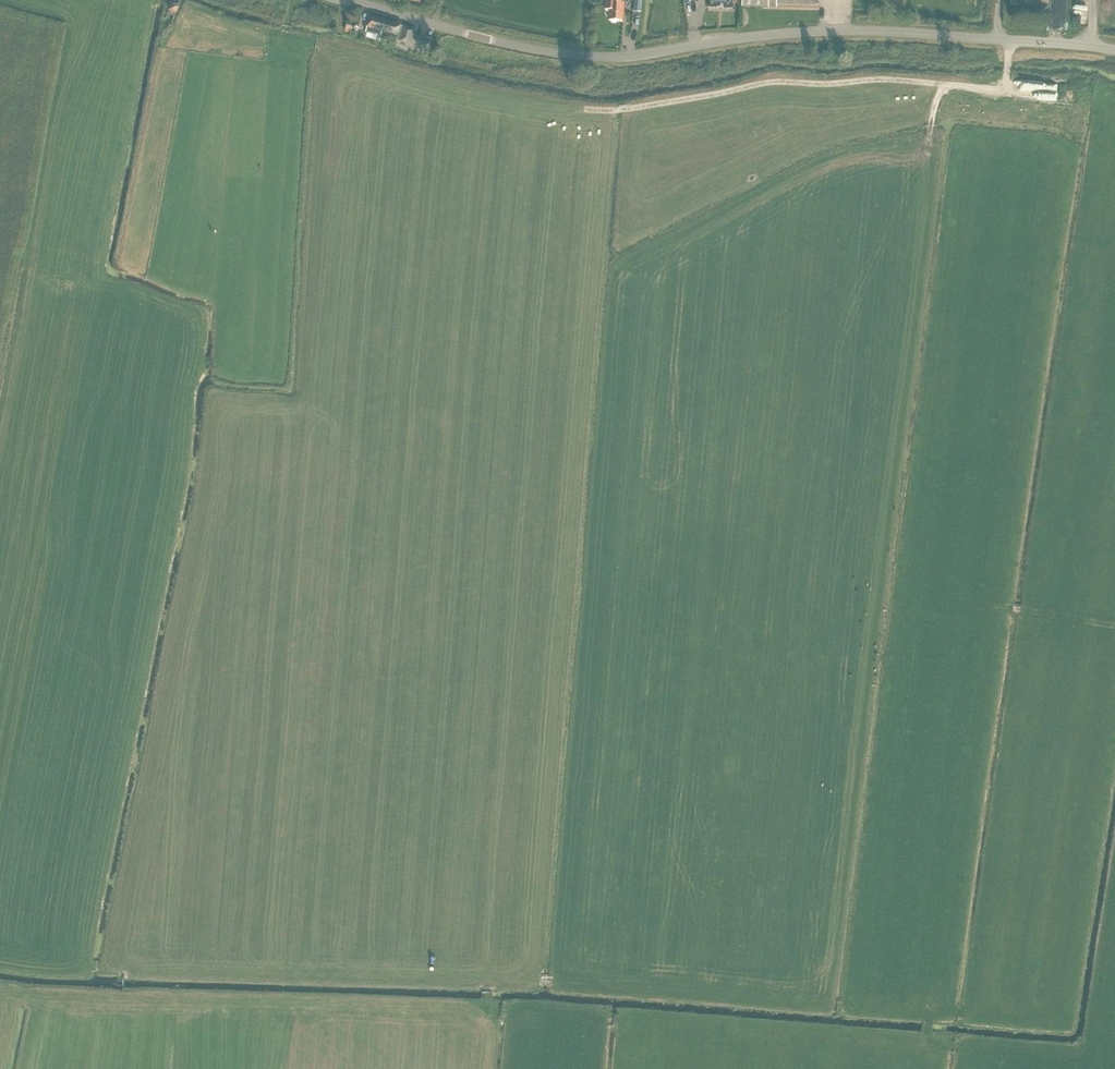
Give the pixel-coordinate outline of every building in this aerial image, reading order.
[(605,10),(610,10),(609,21),(623,22),(624,3),(624,0),(606,0),(605,10)] [(641,11),(642,0),(633,0),(633,10),(641,11)] [(732,8),(732,0),(709,0),(708,7),(732,8)] [(172,4),(170,10),(175,12),(178,7),(172,4)] [(377,35),(376,41),(380,42),(380,39),(385,21),(370,17),(366,32),(377,35)] [(401,26),(385,21),(380,39),(396,44),(397,41),(411,45),(415,30),(401,26)] [(422,48),(428,50),(431,39),(425,37),(422,48)]
